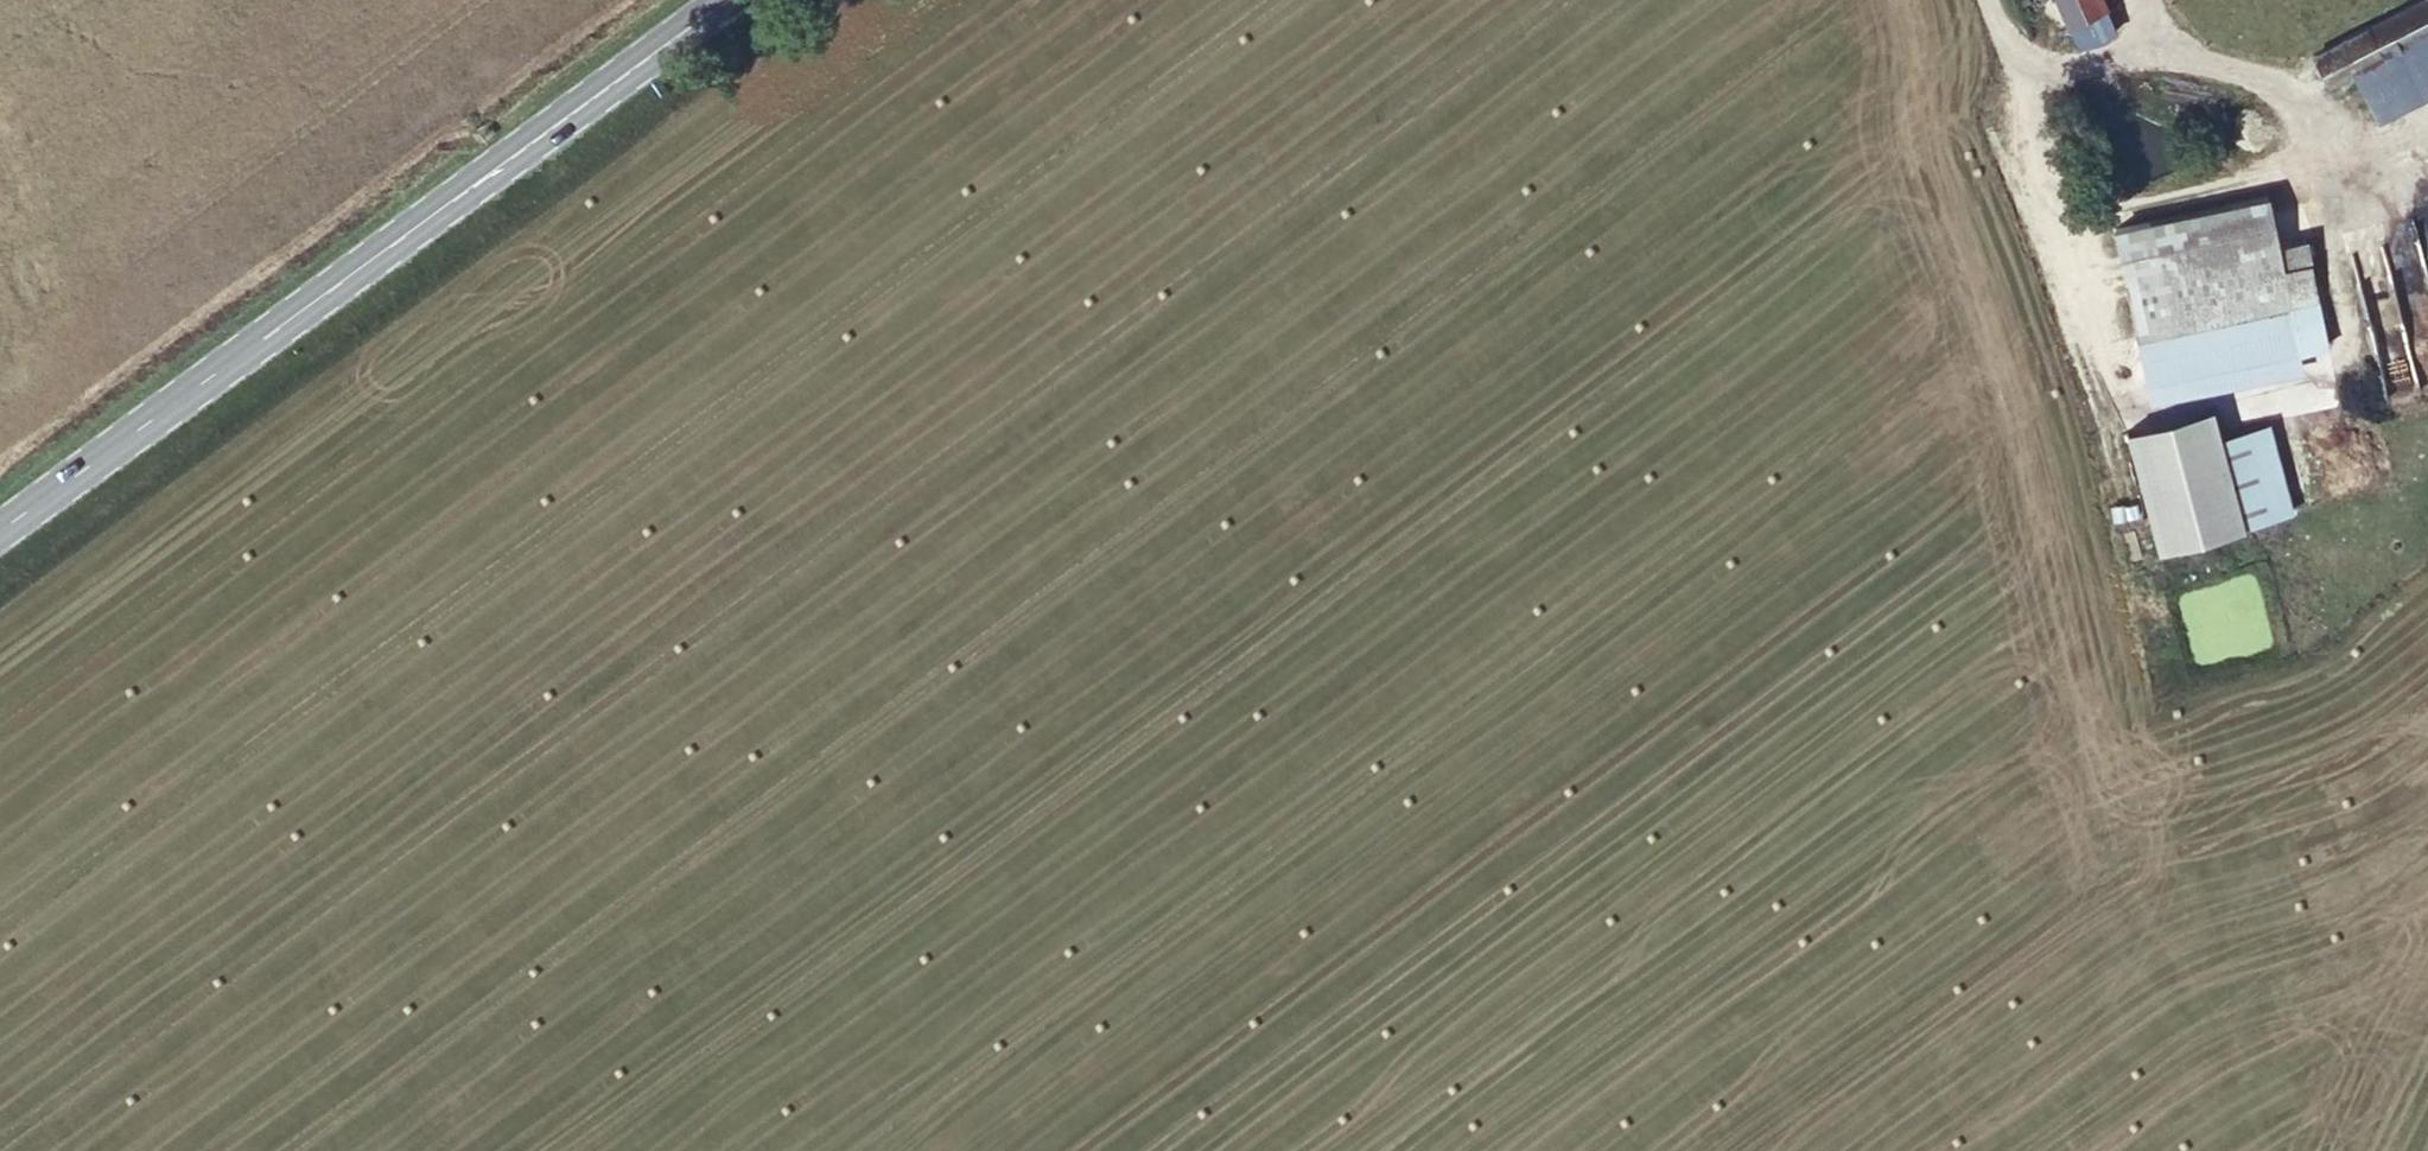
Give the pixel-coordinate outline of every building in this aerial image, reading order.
[(2070,27),(2107,11),(2102,0),(2059,0),(2070,27)] [(2310,61),(2327,94),(2427,44),(2427,2),(2310,61)] [(2107,11),(2070,27),(2080,49),(2116,34),(2107,11)] [(2126,233),(2166,388),(2344,345),(2316,236),(2288,242),(2276,195),(2126,233)] [(2150,435),(2188,547),(2317,503),(2288,419),(2244,434),(2234,406),(2150,435)]
